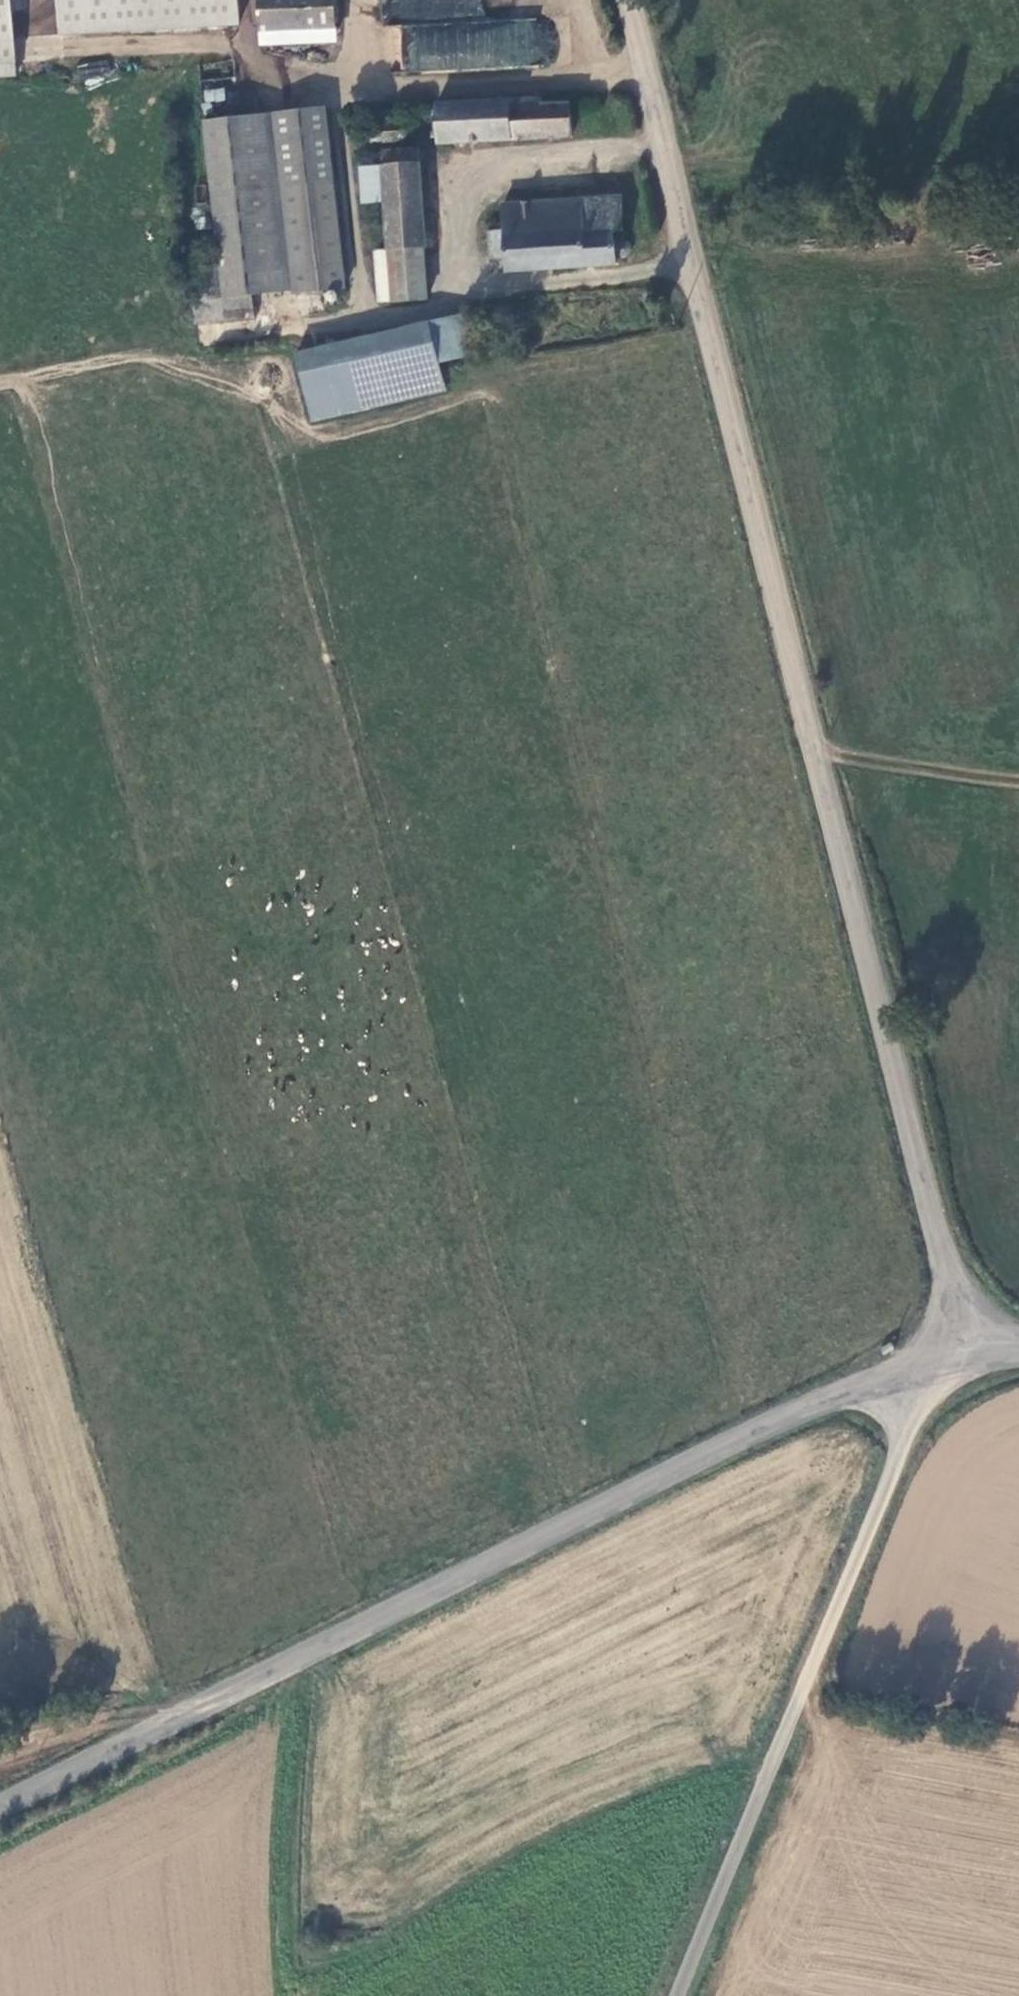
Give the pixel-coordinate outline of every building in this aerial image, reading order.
[(16,78),(10,0),(0,0),(0,79),(16,78)] [(63,37),(239,23),(237,0),(60,0),(63,37)] [(247,29),(330,25),(328,0),(246,0),(247,29)] [(430,74),(547,64),(543,17),(483,22),(481,0),(424,0),(430,74)] [(402,70),(415,71),(419,25),(406,24),(402,70)] [(224,87),(204,90),(205,102),(225,100),(224,87)] [(540,95),(429,103),(432,146),(572,136),(569,100),(541,102),(540,95)] [(315,106),(245,114),(272,290),(290,285),(291,293),(340,285),(315,106)] [(242,294),(272,290),(245,114),(189,122),(212,270),(216,298),(242,294)] [(393,120),(363,121),(363,140),(394,138),(393,120)] [(408,147),(373,149),(373,168),(410,166),(408,147)] [(416,244),(410,166),(373,168),(353,168),(356,209),(377,208),(379,246),(416,244)] [(494,199),(494,224),(497,254),(499,268),(608,260),(608,247),(616,247),(620,241),(618,237),(606,236),(606,227),(612,223),(612,192),(494,199)] [(420,295),(416,244),(379,246),(380,259),(383,297),(420,295)] [(383,297),(380,259),(366,259),(369,298),(383,297)] [(245,315),(242,294),(216,298),(212,270),(185,275),(193,324),(245,315)] [(430,361),(465,352),(456,315),(421,323),(430,361)] [(430,361),(421,323),(293,355),(309,418),(437,386),(430,361)]
